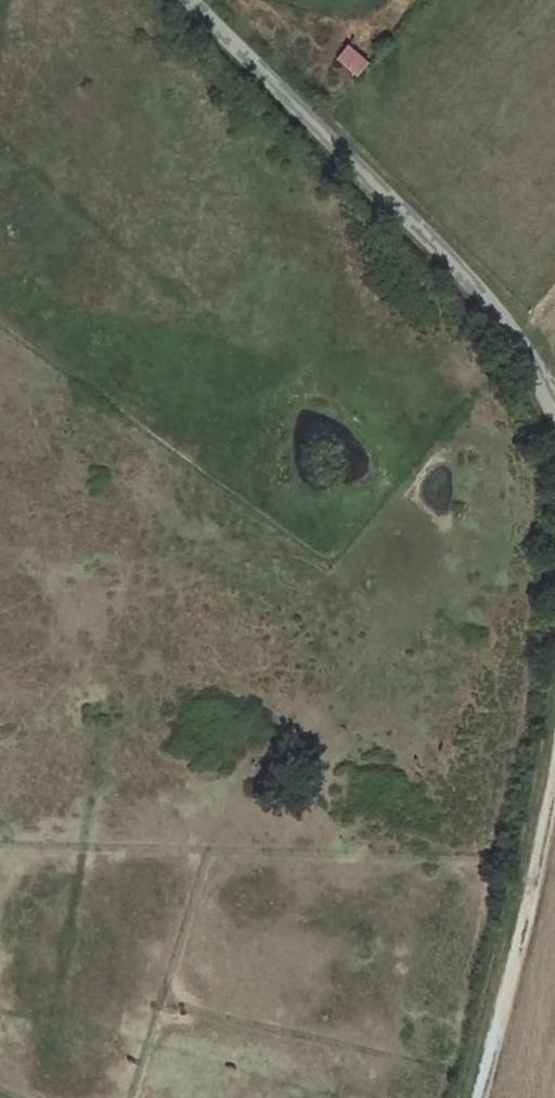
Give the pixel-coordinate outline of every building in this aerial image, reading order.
[(358,77),(370,62),(348,44),(336,59),(358,77)]
